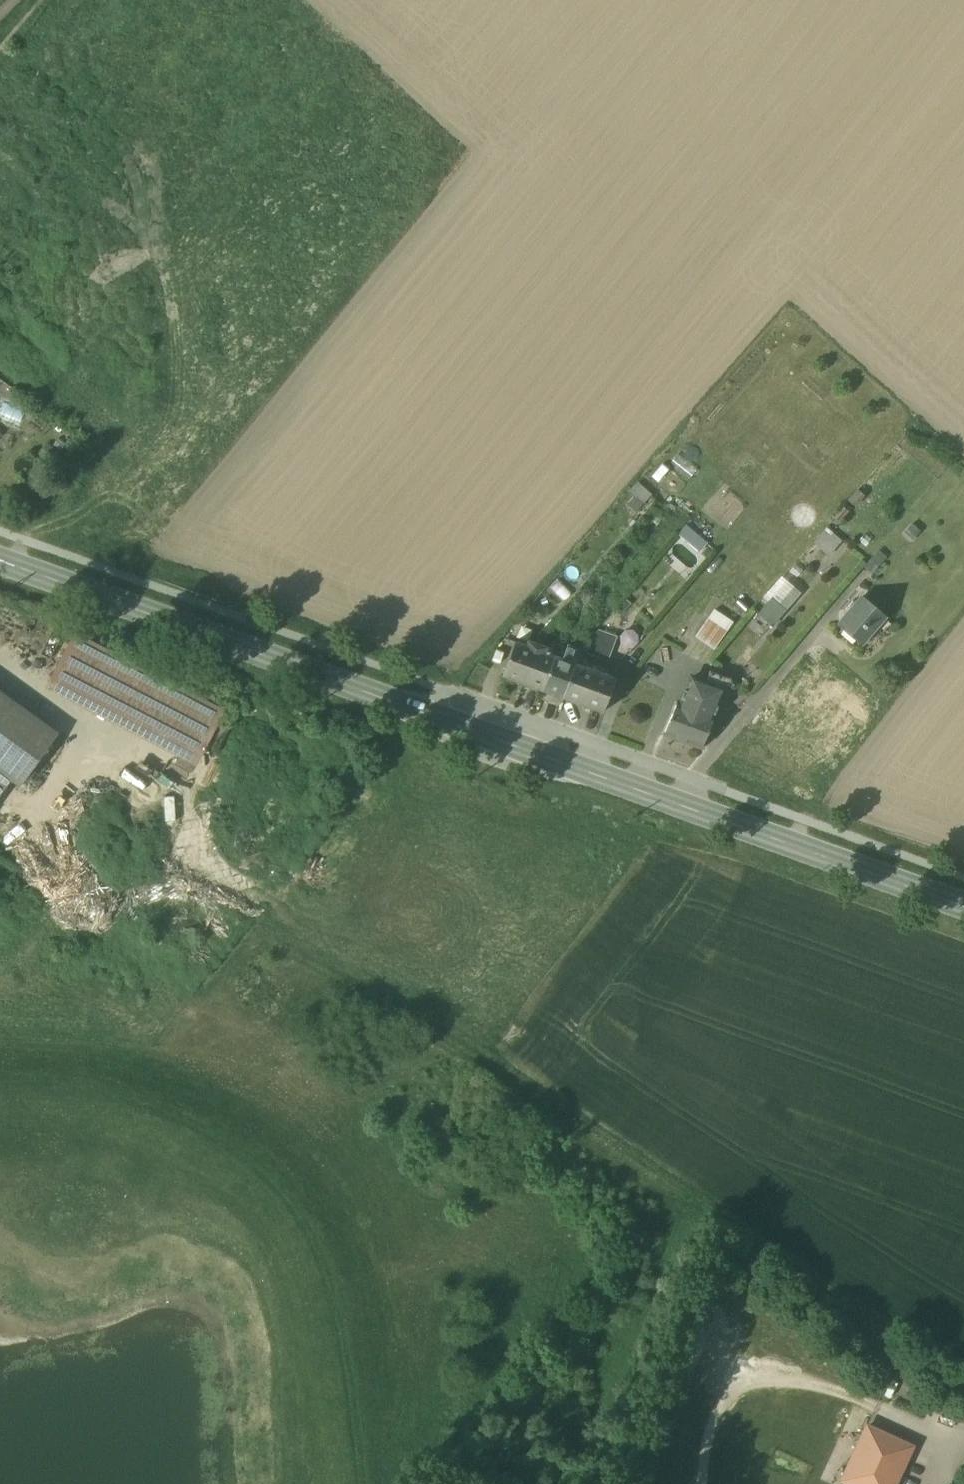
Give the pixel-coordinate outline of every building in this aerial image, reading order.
[(828,528),(815,543),(829,555),(842,540),(828,528)] [(879,550),(865,567),(873,574),(887,557),(879,550)] [(565,577),(552,592),(563,601),(575,585),(565,577)] [(864,596),(839,625),(861,644),(886,615),(864,596)] [(774,597),(759,614),(771,625),(786,608),(774,597)] [(708,619),(696,637),(715,650),(727,632),(708,619)] [(224,710),(74,632),(55,670),(205,748),(224,710)] [(614,647),(592,639),(587,652),(609,660),(614,647)] [(527,646),(515,642),(503,675),(524,683),(538,644),(529,641),(527,646)] [(546,647),(538,644),(524,683),(543,690),(555,657),(544,653),(546,647)] [(580,650),(568,645),(563,659),(575,664),(580,650)] [(563,659),(555,657),(543,690),(552,693),(550,698),(561,702),(563,697),(575,664),(563,659)] [(585,667),(575,664),(563,697),(582,704),(596,665),(587,662),(585,667)] [(596,665),(582,704),(602,711),(614,678),(603,674),(605,669),(596,665)] [(730,681),(710,674),(705,686),(725,693),(730,681)] [(705,686),(688,680),(679,703),(677,703),(664,734),(701,748),(725,693),(705,686)] [(794,707),(782,721),(801,738),(793,747),(806,759),(813,750),(817,752),(848,717),(841,710),(832,702),(813,685),(794,707)] [(0,693),(0,769),(11,776),(20,783),(56,734),(0,693)] [(847,703),(839,696),(832,702),(841,710),(847,703)] [(11,776),(0,769),(0,790),(11,776)] [(839,1483),(896,1483),(914,1446),(867,1424),(839,1483)]
